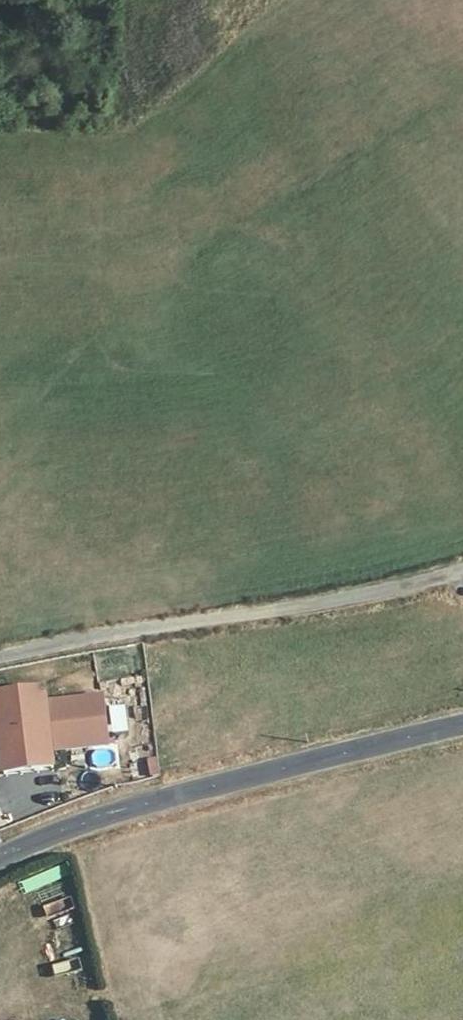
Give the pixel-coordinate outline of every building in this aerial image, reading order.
[(0,692),(0,771),(0,775),(56,769),(54,748),(106,743),(102,696),(45,702),(44,688),(0,692)]
